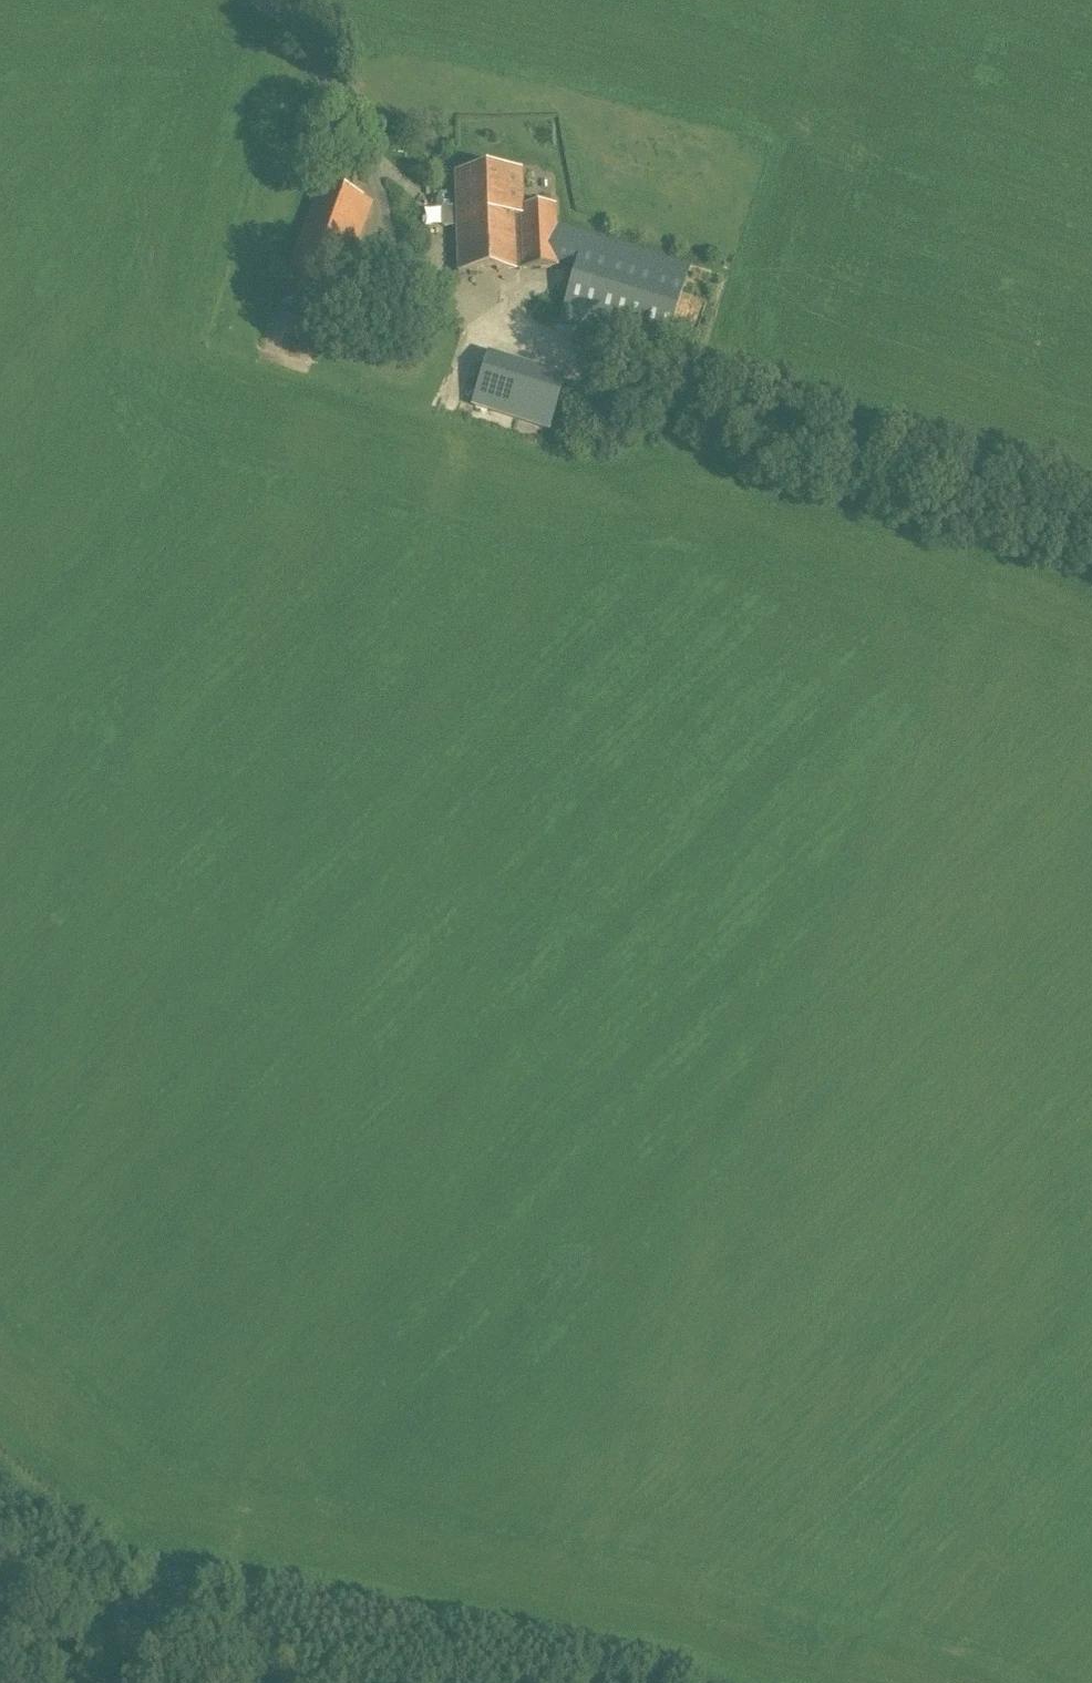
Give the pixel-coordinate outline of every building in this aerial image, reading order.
[(524,206),(523,169),(455,172),(459,272),(527,269),(527,270),(558,268),(560,264),(575,269),(559,322),(665,355),(692,265),(558,225),(556,204),(524,206)] [(374,203),(319,183),(276,302),(331,322),(374,203)] [(469,403),(548,428),(565,373),(487,349),(469,403)]
